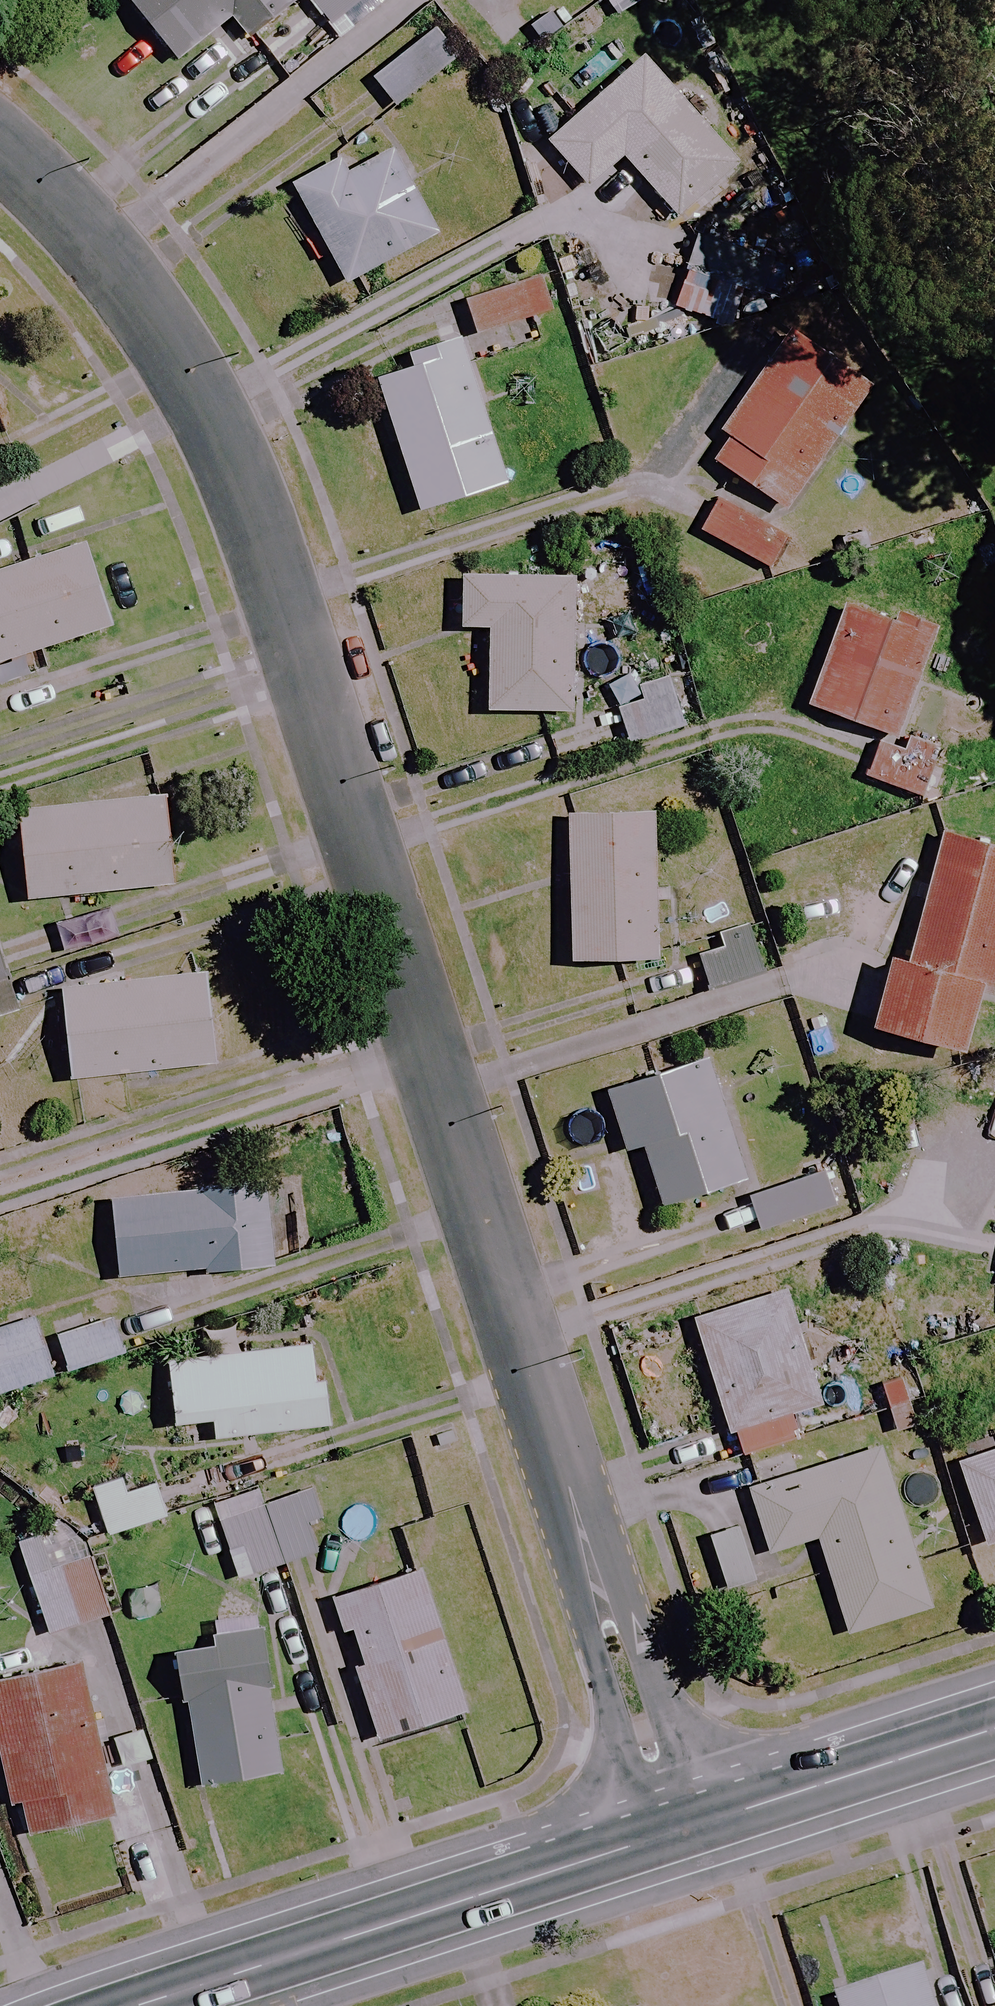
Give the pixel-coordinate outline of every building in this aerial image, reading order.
[(296,0),(127,0),(176,63),(226,23),(242,43),(297,1),(296,0)] [(329,27),(362,0),(306,0),(329,27)] [(471,74),(430,28),(365,86),(387,110),(415,85),(435,108),(471,74)] [(736,164),(641,58),(545,143),(586,189),(620,158),(674,219),(736,164)] [(433,234),(390,152),(344,176),(336,161),(291,185),(342,282),(433,234)] [(697,227),(680,272),(778,308),(795,263),(697,227)] [(550,313),(538,273),(480,291),(492,330),(550,313)] [(731,476),(787,511),(863,390),(778,337),(702,458),(731,476)] [(504,484),(462,346),(372,374),(415,512),(504,484)] [(775,529),(720,494),(698,529),(763,571),(786,535),(775,529)] [(82,547),(0,572),(0,661),(107,628),(82,547)] [(572,712),(573,579),(459,578),(459,628),(486,628),(486,712),(572,712)] [(929,636),(843,606),(808,709),(894,738),(929,636)] [(687,727),(672,676),(612,693),(626,744),(687,727)] [(936,747),(903,735),(895,757),(872,749),(861,779),(918,799),(936,747)] [(172,885),(162,797),(16,814),(26,901),(172,885)] [(656,960),(652,813),(564,815),(568,962),(656,960)] [(939,828),(875,1028),(958,1054),(978,991),(986,993),(994,964),(994,846),(939,828)] [(761,977),(747,929),(691,947),(706,994),(761,977)] [(24,1026),(0,949),(0,1033),(24,1026)] [(212,1066),(204,975),(61,989),(69,1079),(212,1066)] [(748,1178),(708,1056),(603,1090),(624,1153),(639,1148),(658,1207),(748,1178)] [(835,1209),(824,1170),(734,1197),(746,1236),(835,1209)] [(272,1265),(264,1182),(106,1197),(114,1280),(272,1265)] [(818,1406),(784,1292),(690,1320),(731,1458),(794,1439),(787,1415),(818,1406)] [(31,1315),(0,1325),(0,1393),(124,1354),(111,1313),(38,1337),(31,1315)] [(322,1426),(312,1346),(167,1363),(173,1417),(209,1413),(212,1439),(322,1426)] [(907,1368),(874,1379),(893,1436),(926,1424),(907,1368)] [(954,1461),(982,1546),(994,1541),(994,1447),(954,1461)] [(927,1612),(877,1450),(746,1490),(766,1554),(815,1539),(846,1637),(927,1612)] [(122,1493),(119,1480),(91,1489),(105,1536),(159,1519),(149,1485),(122,1493)] [(318,1516),(309,1487),(215,1519),(235,1580),(314,1554),(303,1521),(318,1516)] [(107,1616),(89,1556),(27,1576),(45,1635),(107,1616)] [(462,1713),(418,1571),(331,1598),(375,1739),(462,1713)] [(278,1773),(253,1614),(208,1621),(212,1645),(175,1651),(197,1786),(278,1773)] [(26,1650),(0,1659),(0,1765),(17,1837),(112,1815),(77,1664),(34,1674),(26,1650)] [(924,1970),(835,1998),(837,2005),(936,2005),(924,1970)]
